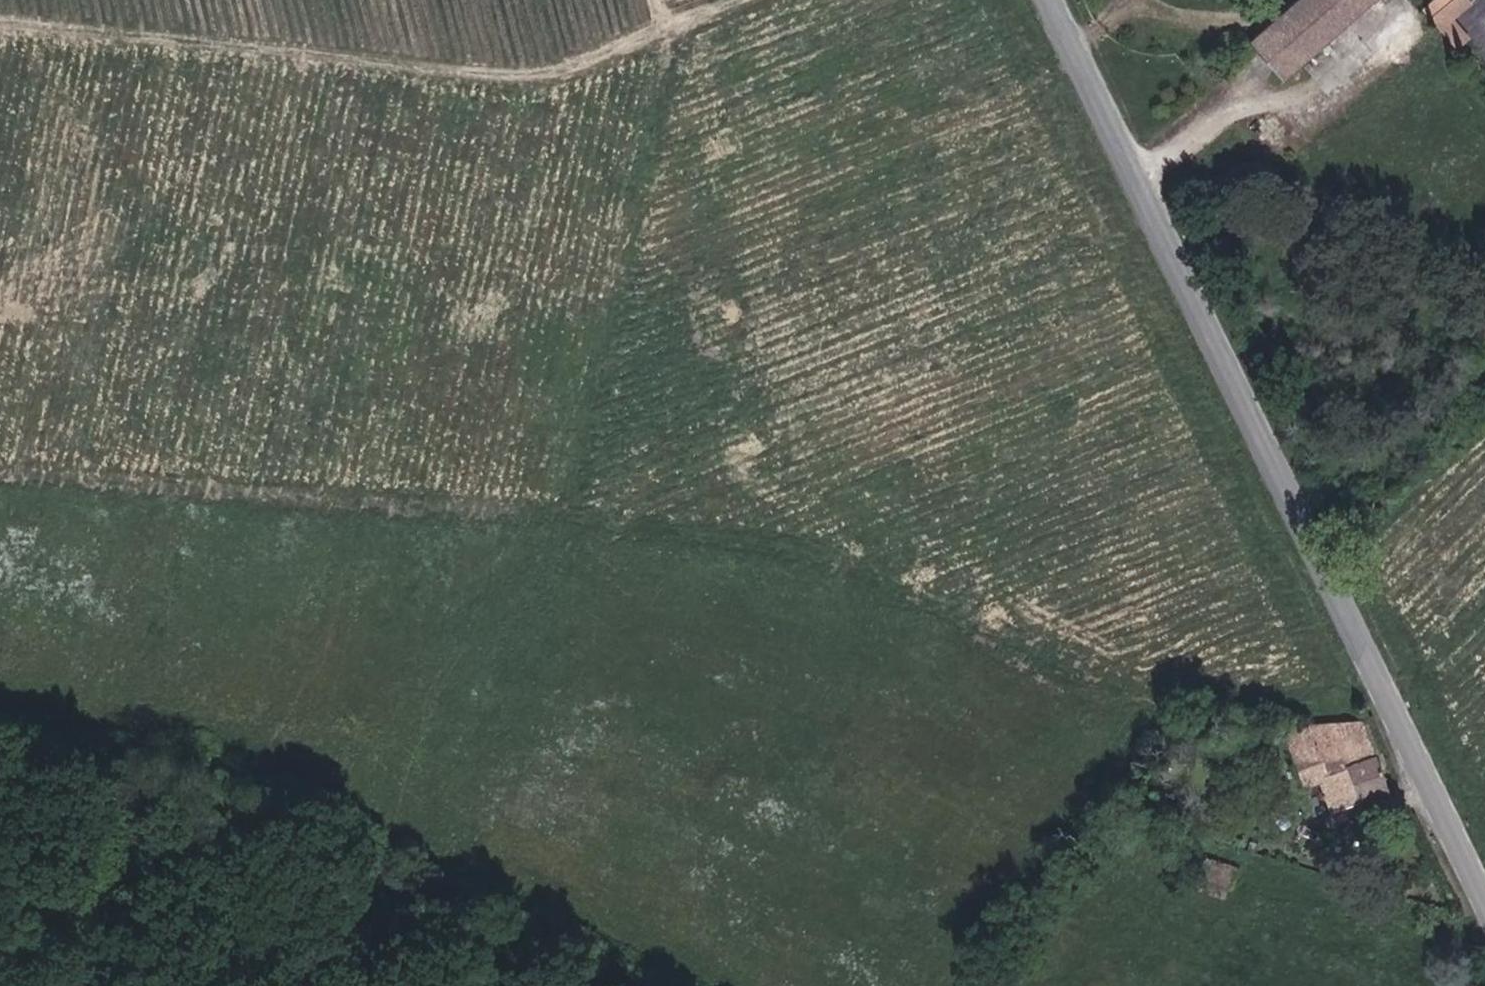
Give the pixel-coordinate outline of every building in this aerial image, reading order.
[(1288,80),(1379,0),(1302,0),(1254,42),(1262,50),(1288,80)] [(1454,17),(1471,0),(1430,0),(1423,7),(1460,45),(1471,34),(1454,17)] [(1360,721),(1291,729),(1300,772),(1315,770),(1326,807),(1389,788),(1360,721)] [(1234,894),(1202,883),(1195,903),(1227,914),(1234,894)]
